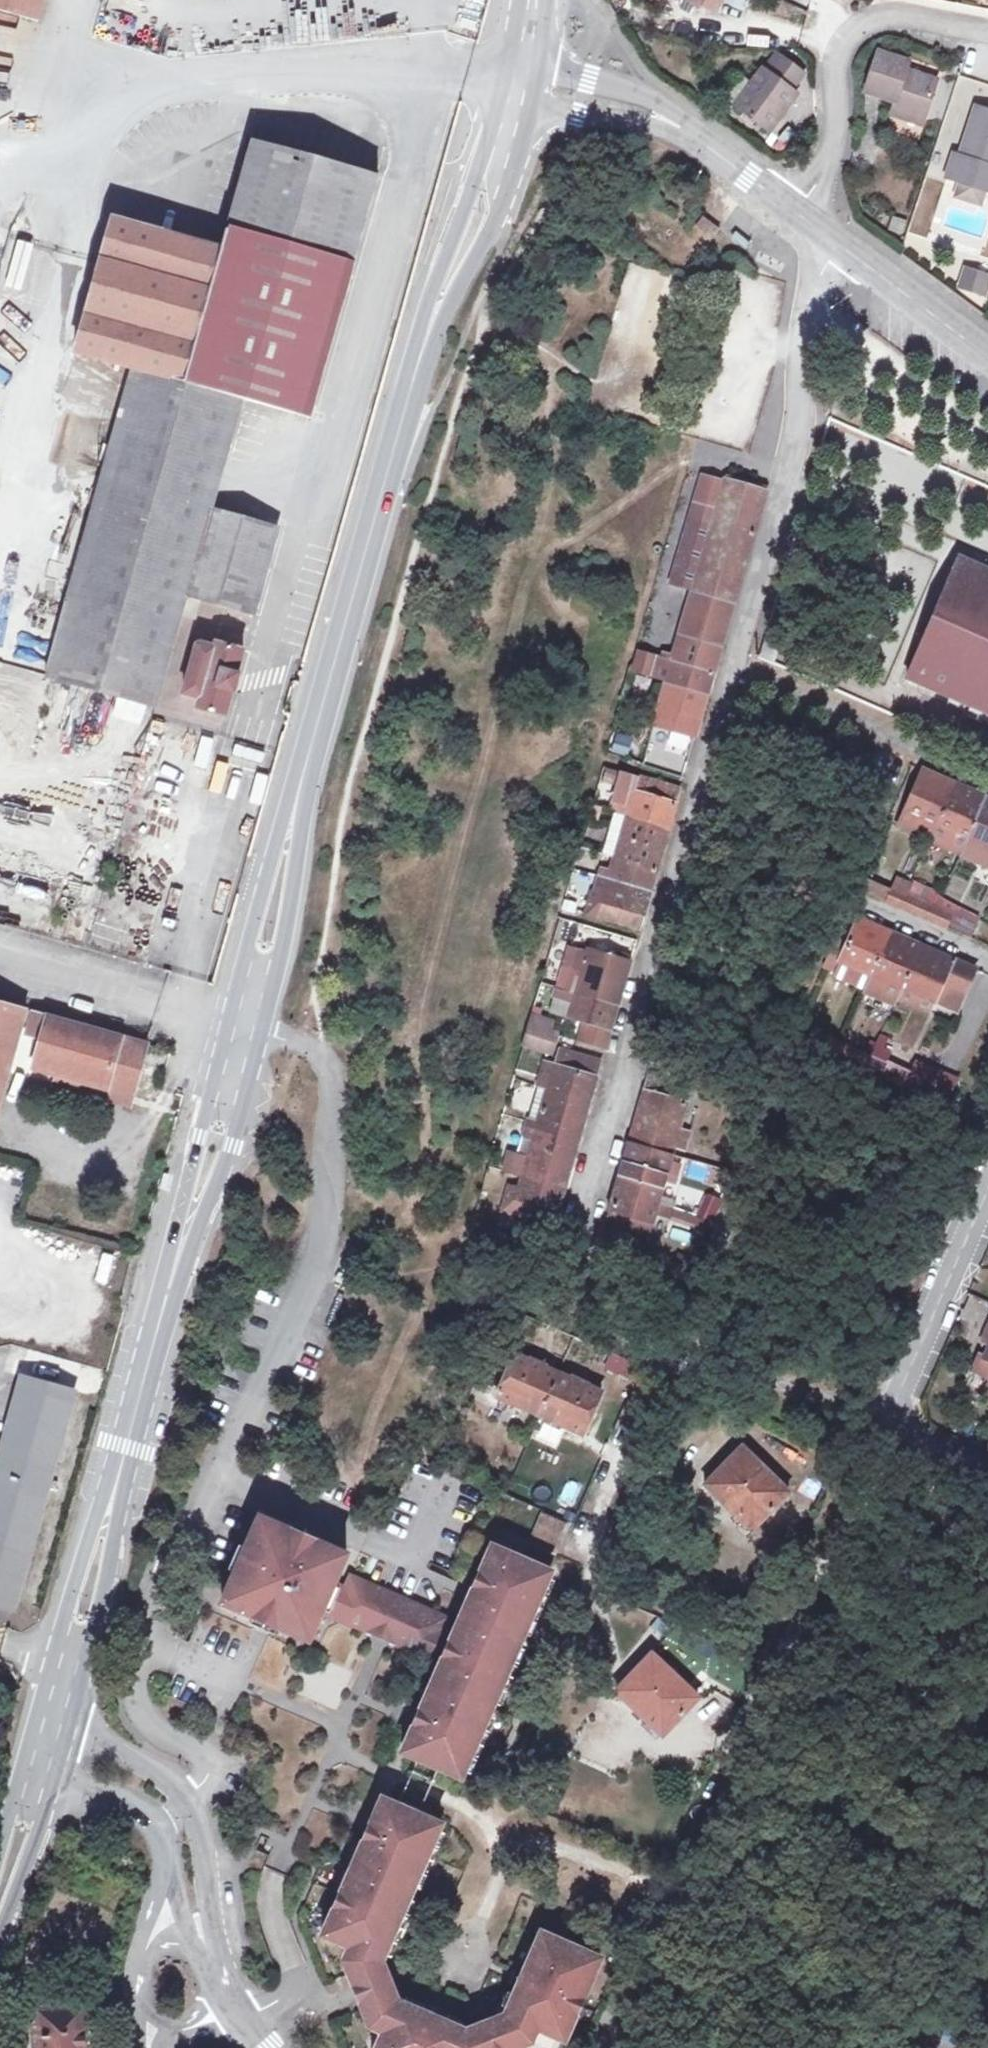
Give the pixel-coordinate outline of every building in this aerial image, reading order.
[(46,0),(0,0),(0,11),(40,22),(46,0)] [(722,0),(688,0),(716,13),(722,0)] [(20,62),(23,30),(0,28),(0,60),(20,62)] [(769,73),(781,57),(775,53),(763,69),(769,73)] [(924,120),(937,81),(906,71),(909,63),(879,53),(866,92),(895,102),(892,110),(924,120)] [(793,90),(804,74),(781,57),(769,73),(763,69),(736,107),(771,132),(798,94),(793,90)] [(977,108),(961,157),(955,155),(948,178),(962,182),(985,190),(987,191),(987,112),(977,108)] [(922,126),(924,120),(892,110),(890,116),(922,126)] [(379,172),(253,137),(221,249),(112,219),(75,352),(133,368),(111,445),(104,443),(100,459),(107,461),(67,601),(46,675),(170,710),(201,599),(254,614),(278,529),(211,510),(242,399),(309,418),(379,172)] [(985,190),(962,182),(957,197),(980,204),(985,190)] [(717,235),(699,221),(691,230),(709,245),(717,235)] [(31,248),(20,245),(9,283),(20,287),(31,248)] [(983,300),(987,286),(987,275),(964,267),(956,290),(983,300)] [(694,588),(734,599),(735,600),(766,492),(725,480),(725,482),(703,475),(696,499),(718,504),(694,588)] [(690,519),(672,581),(691,587),(709,524),(690,519)] [(961,558),(909,680),(987,714),(987,569),(961,558)] [(67,601),(0,582),(0,662),(46,675),(67,601)] [(693,591),(681,634),(722,646),(734,603),(693,591)] [(721,650),(680,638),(674,656),(664,653),(663,658),(714,673),(721,650)] [(201,699),(198,708),(226,715),(244,650),(216,642),(215,648),(200,643),(197,645),(184,694),(201,699)] [(773,664),(779,647),(765,642),(761,658),(773,664)] [(663,658),(638,651),(632,670),(667,680),(654,725),(695,737),(714,673),(663,658)] [(614,734),(611,752),(628,756),(631,737),(614,734)] [(985,796),(985,799),(955,785),(956,783),(931,772),(924,770),(920,779),(906,811),(937,825),(932,836),(963,849),(968,838),(987,847),(987,797),(985,796)] [(598,918),(640,930),(680,789),(639,777),(631,804),(622,801),(607,853),(616,856),(612,871),(603,868),(597,887),(595,893),(592,892),(585,914),(598,918)] [(599,828),(604,809),(593,806),(588,825),(599,828)] [(906,811),(899,826),(931,839),(937,825),(906,811)] [(898,874),(892,890),(908,897),(915,881),(898,874)] [(937,909),(936,909),(908,897),(892,890),(864,878),(859,890),(901,908),(932,921),(947,928),(948,925),(973,936),(977,926),(957,918),(937,909)] [(936,909),(943,893),(915,881),(908,897),(936,909)] [(977,926),(980,919),(960,911),(957,918),(977,926)] [(832,981),(959,1021),(979,959),(852,919),(832,981)] [(610,1029),(630,962),(589,950),(588,954),(569,949),(565,966),(574,969),(583,971),(578,990),(576,998),(556,992),(553,1001),(556,1002),(573,1007),(570,1018),(610,1029)] [(578,990),(583,971),(574,969),(568,987),(578,990)] [(573,1007),(556,1002),(552,1013),(570,1018),(573,1007)] [(782,1002),(777,1015),(787,1019),(792,1007),(782,1002)] [(26,1011),(0,1003),(0,1102),(26,1011)] [(131,1106),(148,1045),(125,1038),(31,1012),(24,1035),(41,1040),(33,1068),(55,1074),(52,1084),(131,1106)] [(548,1032),(551,1022),(532,1016),(524,1045),(551,1053),(556,1035),(548,1032)] [(913,1075),(886,1063),(872,1057),(842,1044),(814,1031),(809,1044),(837,1057),(867,1070),(945,1105),(956,1080),(919,1063),(913,1075)] [(891,1053),(884,1049),(888,1039),(881,1036),(872,1057),(886,1063),(891,1053)] [(527,1217),(554,1225),(601,1062),(560,1050),(556,1062),(547,1059),(539,1085),(529,1122),(519,1153),(512,1151),(505,1172),(523,1177),(520,1189),(510,1186),(503,1210),(527,1217)] [(668,1209),(680,1165),(671,1163),(672,1156),(675,1148),(684,1150),(690,1131),(680,1128),(691,1088),(650,1077),(608,1228),(650,1239),(656,1215),(665,1217),(666,1216),(668,1210),(668,1209)] [(712,1220),(720,1202),(708,1197),(700,1215),(712,1220)] [(524,1226),(527,1217),(503,1210),(501,1219),(524,1226)] [(710,1222),(668,1210),(666,1216),(708,1228),(710,1222)] [(83,1273),(113,1279),(118,1254),(89,1248),(83,1273)] [(624,1375),(631,1360),(615,1353),(607,1372),(623,1379),(624,1375)] [(986,1358),(980,1356),(974,1370),(987,1377),(987,1353),(986,1358)] [(559,1374),(560,1372),(533,1361),(533,1362),(516,1355),(497,1397),(541,1416),(559,1374)] [(636,1381),(643,1366),(631,1360),(624,1375),(636,1381)] [(585,1435),(603,1393),(587,1386),(588,1384),(575,1379),(574,1380),(559,1374),(541,1416),(585,1435)] [(75,1391),(24,1376),(0,1461),(0,1607),(13,1610),(75,1391)] [(774,1477),(779,1470),(749,1441),(743,1447),(774,1477)] [(766,1484),(774,1477),(743,1447),(707,1485),(723,1501),(736,1488),(765,1517),(783,1500),(766,1484)] [(783,1500),(790,1492),(774,1477),(766,1484),(783,1500)] [(753,1530),(765,1517),(736,1488),(723,1501),(753,1530)] [(308,1619),(313,1607),(322,1611),(335,1582),(348,1553),(316,1539),(311,1549),(287,1539),(291,1528),(259,1514),(229,1585),(244,1592),(240,1600),(297,1625),(301,1616),(308,1619)] [(555,1554),(568,1524),(543,1514),(530,1543),(555,1554)] [(311,1549),(316,1539),(291,1528),(287,1539),(311,1549)] [(523,1640),(553,1572),(493,1546),(482,1572),(487,1574),(487,1575),(486,1575),(484,1575),(483,1576),(481,1577),(480,1579),(479,1580),(479,1581),(478,1582),(478,1584),(479,1586),(480,1588),(482,1590),(483,1590),(491,1594),(487,1604),(479,1607),(474,1618),(523,1640)] [(444,1630),(449,1617),(351,1575),(346,1587),(335,1582),(322,1611),(322,1612),(431,1660),(442,1665),(446,1656),(449,1648),(455,1634),(444,1630)] [(487,1604),(491,1594),(483,1590),(482,1590),(480,1588),(479,1586),(478,1584),(478,1582),(479,1581),(464,1614),(474,1618),(479,1607),(487,1604)] [(468,1648),(472,1637),(469,1628),(474,1618),(464,1614),(455,1634),(449,1648),(451,1646),(452,1644),(454,1644),(456,1643),(458,1643),(459,1644),(468,1648)] [(414,1756),(464,1777),(523,1640),(474,1618),(469,1628),(472,1637),(468,1648),(459,1644),(458,1643),(456,1643),(454,1644),(452,1644),(451,1646),(449,1648),(449,1650),(449,1652),(449,1653),(449,1655),(450,1657),(451,1657),(446,1656),(442,1665),(422,1711),(427,1713),(425,1713),(424,1714),(422,1714),(420,1716),(419,1718),(419,1720),(418,1721),(419,1723),(419,1725),(420,1726),(422,1728),(423,1728),(431,1732),(427,1743),(418,1746),(414,1756)] [(700,1698),(683,1682),(653,1654),(617,1692),(634,1707),(646,1694),(676,1723),(693,1705),(700,1698)] [(664,1736),(676,1723),(646,1694),(634,1707),(664,1736)] [(427,1743),(431,1732),(423,1728),(422,1728),(420,1726),(419,1725),(419,1723),(418,1721),(419,1720),(419,1718),(404,1752),(414,1756),(418,1746),(427,1743)] [(393,1820),(390,1812),(394,1802),(384,1797),(370,1832),(371,1830),(372,1829),(373,1828),(374,1827),(377,1827),(379,1827),(380,1828),(388,1831),(393,1820)] [(384,1960),(443,1823),(394,1802),(390,1812),(393,1820),(388,1831),(380,1828),(379,1827),(377,1827),(374,1827),(373,1828),(372,1829),(371,1830),(370,1832),(369,1834),(369,1836),(370,1838),(370,1839),(371,1841),(366,1839),(325,1934),(352,1946),(346,1960),(352,1975),(356,1986),(361,1999),(366,2010),(372,2026),(384,2031),(377,2047),(513,2047),(531,2041),(536,2028),(564,2041),(601,1957),(541,1930),(506,2013),(492,2019),(479,2024),(466,2029),(399,2000),(394,1987),(389,1973),(384,1960)] [(84,2007),(39,2008),(39,2024),(34,2025),(35,2047),(86,2047),(84,2007)]
